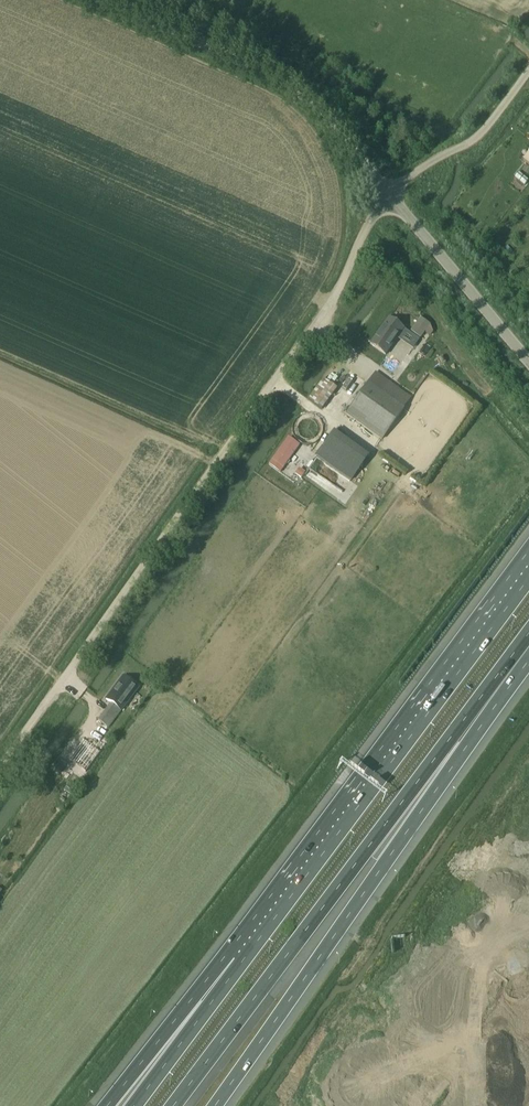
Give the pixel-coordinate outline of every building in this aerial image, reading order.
[(389,318),(370,344),(386,355),(404,329),(389,318)] [(421,338),(425,331),(415,324),(410,331),(421,338)] [(337,388),(324,378),(308,399),(321,409),(337,388)] [(412,398),(389,382),(381,392),(368,383),(346,414),(382,439),(412,398)] [(328,431),(312,456),(349,480),(365,455),(328,431)] [(279,462),(289,469),(305,448),(295,441),(279,462)] [(295,474),(301,478),(305,472),(299,468),(295,474)] [(99,719),(108,727),(138,687),(124,677),(107,699),(111,703),(99,719)]
